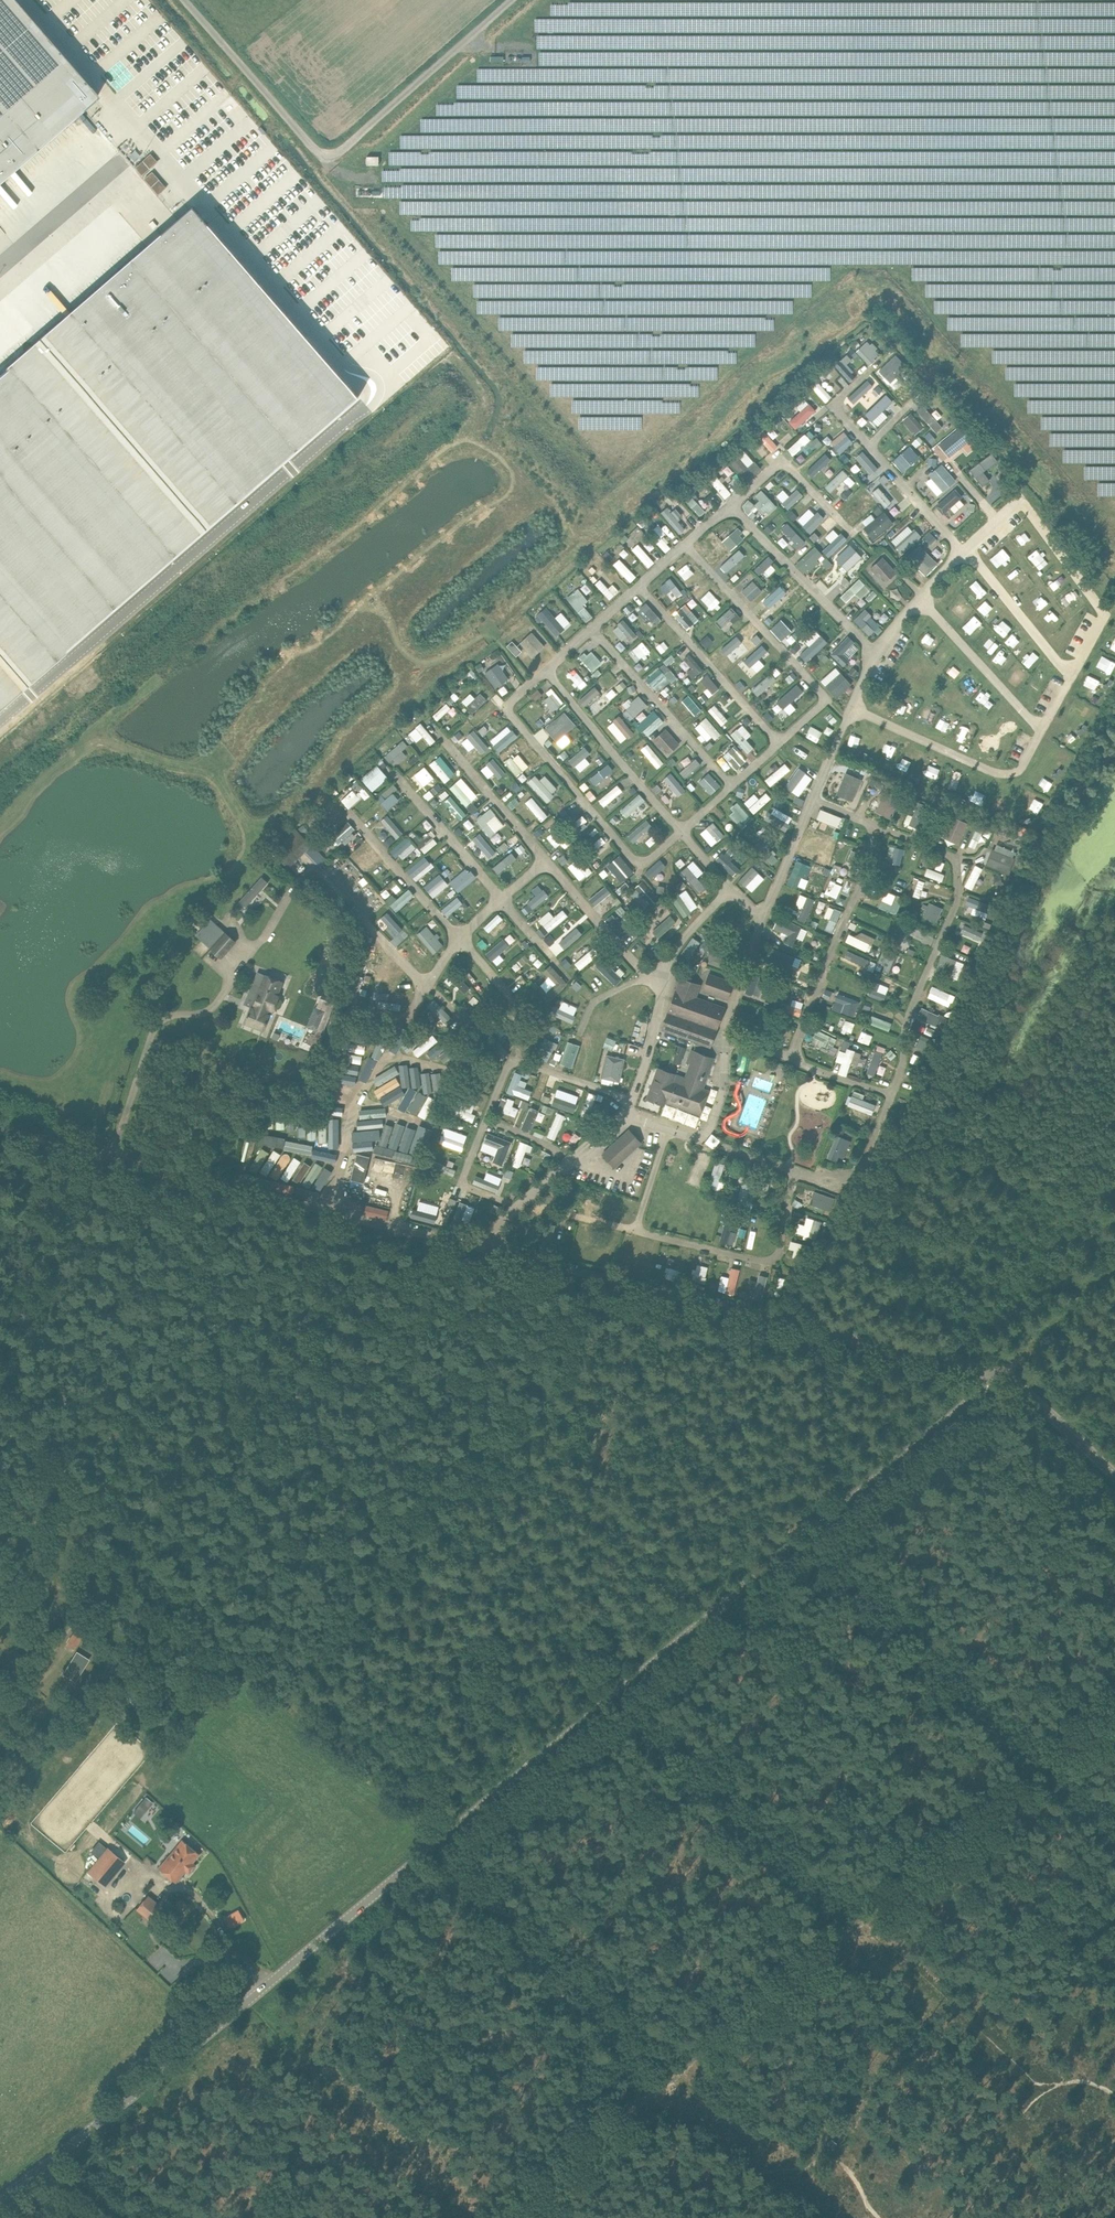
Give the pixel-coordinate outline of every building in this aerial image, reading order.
[(98,95),(90,86),(16,0),(0,0),(0,180),(98,95)] [(211,106),(227,92),(221,84),(204,98),(211,106)] [(367,155),(367,163),(379,163),(379,155),(367,155)] [(0,388),(0,720),(362,407),(195,219),(0,388)] [(868,339),(857,350),(870,364),(881,353),(868,339)] [(856,340),(851,345),(854,349),(860,344),(856,340)] [(849,351),(854,357),(858,354),(852,348),(849,351)] [(850,381),(858,375),(848,363),(853,359),(848,353),(835,364),(850,381)] [(826,376),(831,371),(828,367),(823,372),(826,376)] [(895,379),(891,375),(882,384),(886,388),(895,379)] [(868,378),(849,396),(855,403),(874,385),(868,378)] [(825,401),(832,397),(821,382),(814,386),(825,401)] [(893,393),(900,387),(896,383),(889,389),(893,393)] [(877,426),(889,415),(884,410),(894,400),(887,393),(860,419),(864,422),(869,418),(877,426)] [(902,398),(898,401),(902,407),(906,404),(902,398)] [(796,429),(817,410),(809,401),(788,420),(796,429)] [(936,432),(943,426),(924,404),(917,409),(936,432)] [(916,434),(925,426),(911,412),(902,420),(916,434)] [(845,430),(830,441),(839,452),(854,441),(845,430)] [(772,450),(779,445),(767,432),(761,438),(772,450)] [(929,433),(925,436),(931,443),(935,439),(929,433)] [(754,436),(747,442),(753,448),(759,443),(754,436)] [(912,443),(916,447),(923,441),(919,436),(912,443)] [(817,437),(812,441),(817,447),(822,443),(817,437)] [(982,441),(977,446),(982,452),(988,447),(982,441)] [(910,444),(893,461),(904,472),(921,455),(910,444)] [(730,461),(747,479),(761,466),(744,448),(730,461)] [(863,449),(855,457),(872,474),(879,467),(863,449)] [(807,469),(813,476),(832,458),(826,452),(807,469)] [(983,485),(991,480),(984,470),(999,460),(993,452),(971,467),(983,485)] [(844,453),(839,457),(845,464),(850,460),(844,453)] [(936,466),(937,459),(929,457),(928,465),(936,466)] [(939,495),(957,479),(943,463),(929,474),(926,470),(921,474),(939,495)] [(843,468),(825,485),(831,491),(849,475),(843,468)] [(733,491),(717,474),(710,481),(726,498),(733,491)] [(844,492),(848,485),(842,482),(838,489),(844,492)] [(789,509),(804,493),(798,487),(782,502),(789,509)] [(955,488),(937,505),(949,518),(967,501),(955,488)] [(750,498),(741,506),(753,517),(759,511),(766,518),(779,505),(762,489),(752,500),(750,498)] [(999,504),(1007,514),(1022,502),(1013,492),(999,504)] [(665,499),(670,504),(677,498),(673,493),(665,499)] [(700,515),(707,509),(693,493),(686,499),(700,515)] [(858,519),(876,505),(866,494),(849,508),(858,519)] [(903,495),(888,508),(898,519),(912,506),(903,495)] [(878,505),(872,510),(876,515),(882,510),(878,505)] [(668,506),(661,512),(680,534),(690,526),(674,508),(672,510),(668,506)] [(874,538),(894,522),(885,510),(864,527),(874,538)] [(646,516),(640,521),(644,525),(650,520),(646,516)] [(799,548),(807,540),(788,522),(781,529),(799,548)] [(775,528),(770,523),(764,530),(768,535),(775,528)] [(921,536),(910,523),(891,540),(902,552),(921,536)] [(653,529),(661,535),(665,530),(658,524),(653,529)] [(731,550),(746,537),(737,527),(723,540),(731,550)] [(804,534),(810,540),(814,536),(808,530),(804,534)] [(716,533),(704,544),(710,550),(721,540),(716,533)] [(932,534),(926,540),(930,544),(936,538),(932,534)] [(620,540),(623,544),(629,538),(626,535),(620,540)] [(657,541),(664,550),(671,544),(664,536),(657,541)] [(647,567),(654,562),(640,542),(633,547),(647,567)] [(851,543),(836,557),(848,569),(863,555),(851,543)] [(921,544),(909,556),(926,575),(939,563),(921,544)] [(816,545),(796,563),(805,573),(825,554),(816,545)] [(740,548),(721,565),(727,572),(746,554),(740,548)] [(608,563),(613,557),(610,554),(605,560),(608,563)] [(776,569),(771,563),(774,560),(770,555),(756,567),(765,578),(776,569)] [(871,568),(888,582),(899,569),(881,556),(871,568)] [(620,557),(614,563),(631,582),(637,576),(620,557)] [(832,564),(826,558),(821,563),(827,569),(832,564)] [(687,581),(696,573),(687,563),(678,571),(687,581)] [(855,582),(862,574),(857,570),(850,577),(855,582)] [(1051,570),(1043,578),(1058,592),(1065,583),(1051,570)] [(613,582),(609,586),(600,578),(595,583),(610,599),(620,590),(613,582)] [(861,578),(841,595),(846,602),(857,593),(861,598),(871,589),(861,578)] [(754,579),(742,590),(752,600),(763,590),(754,579)] [(768,591),(773,586),(770,583),(765,588),(768,591)] [(781,584),(764,601),(770,608),(788,591),(781,584)] [(594,616),(585,604),(590,600),(579,587),(566,596),(587,621),(594,616)] [(977,606),(989,591),(985,588),(981,593),(976,589),(968,599),(977,606)] [(710,590),(702,598),(713,610),(721,602),(710,590)] [(873,590),(866,598),(870,602),(877,595),(873,590)] [(675,613),(688,629),(700,618),(691,608),(698,603),(693,597),(675,613)] [(946,608),(953,615),(960,607),(953,600),(946,608)] [(641,607),(655,623),(661,618),(647,601),(641,607)] [(633,609),(629,604),(623,609),(628,614),(633,609)] [(558,635),(567,627),(547,605),(538,614),(558,635)] [(732,606),(716,621),(725,631),(741,616),(732,606)] [(985,613),(979,607),(973,613),(978,619),(985,613)] [(865,608),(854,620),(870,635),(881,624),(865,608)] [(1056,617),(1051,612),(1047,616),(1052,621),(1056,617)] [(782,640),(793,630),(782,618),(771,628),(782,640)] [(980,628),(973,636),(981,642),(987,634),(980,628)] [(508,644),(526,664),(547,646),(533,631),(517,644),(513,640),(508,644)] [(745,650),(761,638),(756,632),(741,645),(745,650)] [(700,641),(707,648),(713,642),(707,635),(700,641)] [(831,653),(844,665),(860,647),(848,635),(831,653)] [(634,662),(651,650),(644,641),(627,653),(634,662)] [(693,677),(704,668),(690,653),(680,663),(693,677)] [(829,659),(823,653),(819,657),(825,663),(829,659)] [(674,659),(671,655),(663,662),(667,665),(674,659)] [(994,661),(1009,677),(1015,671),(1000,655),(994,661)] [(499,662),(485,672),(497,687),(510,677),(499,662)] [(483,670),(480,664),(475,666),(478,672),(483,670)] [(858,673),(853,668),(849,673),(854,678),(858,673)] [(597,670),(591,676),(594,679),(600,674),(597,670)] [(837,697),(852,683),(841,671),(826,685),(837,697)] [(708,687),(705,690),(710,696),(720,687),(707,672),(701,678),(708,687)] [(752,689),(758,696),(777,678),(771,672),(752,689)] [(798,682),(777,701),(785,709),(805,690),(798,682)] [(585,706),(601,691),(595,685),(580,700),(585,706)] [(628,687),(631,693),(636,691),(633,685),(628,687)] [(665,697),(670,691),(666,687),(660,692),(665,697)] [(538,688),(532,695),(537,699),(543,693),(538,688)] [(607,694),(612,698),(617,692),(612,688),(607,694)] [(544,697),(555,711),(565,703),(554,689),(544,697)] [(474,712),(488,698),(481,691),(475,697),(471,692),(462,700),(474,712)] [(981,692),(976,700),(984,705),(989,698),(981,692)] [(628,708),(624,712),(631,720),(649,704),(639,693),(626,705),(628,708)] [(696,714),(702,708),(689,694),(683,700),(696,714)] [(703,694),(698,698),(702,704),(708,699),(703,694)] [(713,708),(721,718),(736,705),(729,696),(713,708)] [(908,697),(902,709),(913,714),(919,702),(908,697)] [(709,701),(704,705),(709,711),(714,707),(709,701)] [(483,724),(495,713),(488,704),(475,716),(483,724)] [(633,720),(648,736),(665,719),(654,708),(648,715),(643,710),(633,720)] [(562,747),(571,740),(566,733),(577,725),(566,711),(546,725),(562,747)] [(837,720),(829,712),(825,716),(833,724),(837,720)] [(608,725),(623,742),(635,732),(620,715),(608,725)] [(712,735),(716,739),(722,733),(707,716),(695,726),(707,740),(712,735)] [(409,732),(416,741),(424,736),(430,744),(436,740),(423,722),(409,732)] [(755,746),(747,738),(752,733),(742,723),(731,734),(748,752),(755,746)] [(819,741),(822,729),(811,725),(807,737),(819,741)] [(507,727),(492,741),(497,747),(512,732),(507,727)] [(654,738),(667,755),(681,744),(668,727),(654,738)] [(482,753),(490,746),(474,728),(467,735),(482,753)] [(463,736),(459,731),(452,737),(456,742),(463,736)] [(404,739),(385,754),(390,761),(394,757),(398,762),(407,755),(402,749),(408,745),(404,739)] [(544,744),(547,747),(552,743),(548,739),(544,744)] [(517,747),(532,766),(539,760),(523,742),(517,747)] [(658,768),(665,762),(648,743),(641,749),(658,768)] [(585,745),(569,760),(576,766),(591,752),(585,745)] [(723,754),(736,769),(747,760),(734,745),(723,754)] [(561,762),(568,756),(564,751),(557,757),(561,762)] [(821,763),(824,755),(819,753),(816,760),(821,763)] [(430,764),(446,782),(456,772),(440,755),(430,764)] [(605,761),(602,756),(596,760),(600,765),(605,761)] [(499,778),(506,773),(495,757),(487,762),(499,778)] [(696,757),(680,772),(687,779),(703,764),(696,757)] [(387,765),(381,758),(377,761),(383,768),(387,765)] [(671,758),(667,762),(672,767),(676,763),(671,758)] [(676,764),(679,770),(687,766),(684,759),(676,764)] [(597,784),(614,768),(608,762),(591,778),(597,784)] [(785,762),(765,779),(771,786),(791,768),(785,762)] [(362,777),(373,790),(389,777),(378,764),(362,777)] [(424,785),(435,777),(425,765),(415,774),(424,785)] [(800,796),(813,775),(798,766),(785,788),(800,796)] [(870,769),(863,766),(861,772),(868,774),(870,769)] [(664,778),(680,796),(687,789),(672,771),(664,778)] [(700,780),(712,794),(722,785),(709,771),(700,780)] [(529,778),(525,773),(520,777),(523,782),(529,778)] [(845,773),(837,793),(853,801),(862,780),(845,773)] [(549,801),(555,794),(553,792),(558,786),(545,774),(541,779),(535,774),(528,782),(549,801)] [(471,811),(483,801),(462,776),(450,786),(471,811)] [(876,788),(880,781),(872,777),(868,785),(876,788)] [(383,793),(387,797),(397,787),(393,783),(383,793)] [(429,798),(442,788),(438,783),(425,793),(429,798)] [(695,788),(690,783),(687,786),(691,791),(695,788)] [(619,784),(599,798),(604,806),(611,800),(615,805),(621,800),(617,795),(623,790),(619,784)] [(744,789),(739,787),(736,796),(742,798),(744,789)] [(761,787),(755,792),(760,797),(766,791),(761,787)] [(364,788),(357,793),(353,789),(341,799),(349,808),(368,793),(364,788)] [(393,790),(381,799),(387,808),(400,800),(393,790)] [(595,799),(589,791),(585,795),(591,802),(595,799)] [(891,818),(901,799),(885,791),(876,811),(891,818)] [(754,812),(772,798),(767,792),(759,798),(755,793),(745,801),(754,812)] [(461,819),(467,813),(451,795),(444,800),(461,819)] [(541,821),(548,815),(533,796),(526,801),(541,821)] [(634,813),(650,804),(646,797),(630,806),(634,813)] [(774,808),(792,814),(795,804),(777,798),(774,808)] [(738,801),(732,807),(735,810),(731,815),(742,826),(752,817),(738,801)] [(913,816),(909,825),(924,832),(934,810),(918,803),(913,816)] [(476,819),(491,837),(505,825),(491,807),(476,819)] [(822,808),(818,817),(838,826),(842,816),(822,808)] [(560,812),(564,818),(568,815),(564,809),(560,812)] [(787,830),(791,823),(770,812),(766,819),(787,830)] [(381,820),(398,838),(405,832),(388,814),(381,820)] [(584,815),(573,821),(578,831),(589,825),(584,815)] [(943,837),(958,844),(967,824),(952,817),(943,837)] [(647,818),(628,835),(635,842),(653,825),(647,818)] [(332,835),(339,843),(356,828),(349,820),(332,835)] [(713,821),(706,827),(719,841),(726,834),(713,821)] [(997,825),(990,822),(987,827),(994,831),(997,825)] [(550,829),(566,847),(572,842),(555,824),(550,829)] [(1029,833),(1031,826),(1024,824),(1022,831),(1029,833)] [(977,828),(970,845),(976,847),(983,830),(977,828)] [(426,851),(438,842),(429,830),(417,840),(426,851)] [(480,832),(473,839),(490,858),(498,851),(480,832)] [(400,853),(403,857),(417,846),(408,835),(391,850),(396,856),(400,853)] [(544,838),(548,846),(553,842),(549,835),(544,838)] [(650,845),(657,840),(653,835),(646,840),(650,845)] [(602,836),(593,844),(597,848),(605,840),(602,836)] [(818,859),(830,862),(834,842),(823,839),(818,859)] [(499,846),(503,852),(509,847),(504,842),(499,846)] [(732,843),(717,860),(735,875),(742,867),(730,857),(738,848),(732,843)] [(886,862),(902,865),(905,848),(890,845),(886,862)] [(849,861),(858,863),(861,851),(851,849),(849,861)] [(991,853),(986,864),(1009,873),(1014,858),(1005,855),(992,850),(991,853)] [(512,851),(494,867),(499,873),(518,857),(512,851)] [(623,881),(635,870),(620,853),(608,865),(623,881)] [(582,880),(593,870),(580,856),(569,866),(582,880)] [(804,889),(813,865),(797,859),(788,882),(804,889)] [(839,874),(842,866),(833,864),(831,870),(839,874)] [(976,864),(965,885),(973,889),(984,868),(976,864)] [(434,866),(429,870),(433,875),(438,872),(434,866)] [(468,866),(450,881),(459,892),(477,877),(468,866)] [(925,874),(943,881),(945,873),(928,867),(925,874)] [(440,872),(425,886),(435,897),(450,883),(440,872)] [(263,877),(241,901),(246,906),(268,882),(263,877)] [(696,888),(700,884),(694,877),(689,881),(696,888)] [(920,897),(926,881),(917,878),(912,894),(920,897)] [(631,892),(647,909),(660,896),(644,879),(631,892)] [(837,898),(843,884),(831,879),(825,893),(837,898)] [(528,914),(549,895),(539,883),(531,890),(536,895),(522,908),(528,914)] [(607,885),(589,897),(594,905),(612,893),(607,885)] [(867,891),(875,895),(878,888),(870,885),(867,891)] [(1004,890),(995,887),(992,895),(1002,898),(1004,890)] [(386,898),(395,910),(416,896),(410,888),(396,898),(393,894),(386,898)] [(446,894),(450,897),(456,892),(453,888),(446,894)] [(688,889),(673,898),(684,916),(699,906),(688,889)] [(898,913),(904,896),(886,890),(880,906),(898,913)] [(796,903),(803,906),(798,918),(806,921),(816,899),(801,892),(796,903)] [(458,895),(441,908),(448,916),(464,902),(458,895)] [(991,915),(995,905),(967,895),(964,906),(991,915)] [(616,897),(611,901),(616,906),(621,902),(616,897)] [(929,903),(924,915),(937,921),(942,909),(929,903)] [(829,917),(826,929),(835,932),(842,909),(828,905),(825,916),(829,917)] [(616,911),(620,916),(625,912),(621,907),(616,911)] [(548,930),(569,916),(564,908),(554,915),(551,911),(540,918),(548,930)] [(647,912),(643,908),(636,914),(640,919),(647,912)] [(498,912),(483,926),(489,932),(503,918),(498,912)] [(606,920),(615,929),(622,923),(613,913),(606,920)] [(660,937),(677,920),(671,914),(653,930),(660,937)] [(778,917),(774,928),(789,933),(787,938),(795,941),(796,937),(803,939),(808,927),(778,917)] [(639,924),(644,930),(648,927),(643,920),(639,924)] [(961,922),(958,930),(982,941),(986,932),(961,922)] [(210,948),(222,958),(237,942),(216,923),(202,938),(211,947),(210,948)] [(556,939),(566,949),(583,933),(573,923),(556,939)] [(438,938),(439,937),(428,924),(418,932),(434,953),(444,945),(438,938)] [(850,932),(846,941),(870,951),(876,937),(860,930),(858,936),(850,932)] [(543,939),(548,946),(553,942),(548,935),(543,939)] [(712,939),(704,935),(701,942),(708,946),(712,939)] [(492,960),(511,945),(505,937),(486,952),(492,960)] [(482,938),(477,943),(483,949),(488,944),(482,938)] [(742,950),(746,945),(738,939),(734,944),(742,950)] [(796,973),(802,959),(772,946),(766,960),(796,973)] [(580,968),(598,955),(593,948),(575,962),(580,968)] [(866,966),(870,959),(847,949),(844,956),(866,966)] [(711,952),(708,961),(727,968),(731,958),(711,952)] [(936,969),(958,979),(965,962),(943,953),(936,969)] [(517,961),(521,966),(528,959),(524,954),(517,961)] [(625,976),(605,957),(596,965),(616,985),(625,976)] [(871,960),(867,968),(873,971),(877,963),(871,960)] [(557,983),(547,992),(552,997),(568,982),(551,963),(545,970),(557,983)] [(872,973),(865,970),(863,976),(869,979),(872,973)] [(709,973),(703,990),(728,999),(734,982),(709,973)] [(761,995),(765,976),(751,973),(747,992),(761,995)] [(263,979),(256,976),(245,1004),(251,1006),(245,1022),(263,1029),(283,981),(265,974),(263,979)] [(549,975),(541,984),(548,990),(556,982),(549,975)] [(725,1007),(697,997),(701,985),(681,977),(662,1029),(711,1046),(725,1007)] [(781,990),(784,982),(776,980),(773,987),(781,990)] [(874,980),(869,994),(884,1000),(890,986),(874,980)] [(929,998),(952,1005),(955,993),(932,986),(929,998)] [(823,996),(828,998),(831,992),(825,990),(823,996)] [(832,1007),(854,1016),(861,1001),(839,991),(832,1007)] [(434,997),(428,1003),(446,1023),(452,1017),(434,997)] [(771,1007),(773,1001),(766,998),(764,1005),(771,1007)] [(800,1015),(804,1002),(793,998),(789,1011),(800,1015)] [(866,999),(861,1010),(868,1012),(872,1001),(866,999)] [(325,1028),(331,1011),(317,1006),(315,1005),(306,1025),(318,1030),(316,1033),(312,1032),(308,1042),(312,1043),(310,1048),(318,1051),(327,1029),(325,1028)] [(917,1018),(933,1023),(930,1034),(937,1036),(943,1014),(921,1007),(917,1018)] [(871,1022),(889,1030),(893,1022),(874,1014),(871,1022)] [(840,1017),(837,1027),(852,1032),(855,1022),(840,1017)] [(549,1029),(553,1033),(557,1028),(553,1024),(549,1029)] [(831,1050),(837,1037),(818,1028),(811,1041),(831,1050)] [(413,1049),(419,1056),(423,1052),(431,1060),(447,1044),(441,1038),(438,1041),(430,1033),(413,1049)] [(924,1051),(930,1038),(921,1034),(915,1046),(924,1051)] [(373,1036),(369,1056),(377,1058),(381,1038),(373,1036)] [(603,1046),(610,1049),(615,1040),(607,1036),(603,1046)] [(538,1054),(548,1060),(558,1043),(548,1037),(538,1054)] [(858,1064),(862,1051),(849,1047),(851,1042),(843,1039),(837,1061),(842,1062),(839,1073),(847,1075),(852,1062),(858,1064)] [(569,1040),(560,1062),(573,1067),(581,1045),(569,1040)] [(351,1043),(350,1051),(365,1053),(366,1046),(351,1043)] [(680,1044),(673,1061),(681,1064),(687,1047),(680,1044)] [(449,1047),(438,1054),(443,1061),(453,1053),(449,1047)] [(703,1088),(714,1058),(693,1048),(689,1059),(692,1061),(685,1079),(676,1075),(677,1074),(658,1067),(647,1098),(655,1101),(655,1102),(657,1102),(665,1104),(666,1102),(700,1114),(709,1090),(703,1088)] [(875,1075),(884,1052),(875,1049),(867,1073),(875,1075)] [(890,1049),(887,1052),(893,1058),(896,1055),(890,1049)] [(620,1082),(626,1058),(607,1053),(601,1078),(620,1082)] [(913,1053),(910,1063),(917,1064),(919,1054),(913,1053)] [(407,1062),(397,1063),(402,1089),(420,1085),(417,1066),(408,1067),(407,1062)] [(879,1064),(877,1073),(884,1074),(886,1065),(879,1064)] [(422,1093),(431,1092),(430,1069),(421,1069),(422,1093)] [(528,1078),(530,1072),(522,1070),(521,1076),(528,1078)] [(397,1082),(399,1081),(396,1072),(371,1080),(377,1098),(381,1097),(384,1106),(403,1100),(397,1082)] [(442,1072),(433,1073),(434,1098),(443,1097),(442,1072)] [(346,1074),(344,1082),(355,1085),(357,1077),(346,1074)] [(568,1108),(576,1111),(584,1088),(576,1085),(568,1108)] [(419,1093),(418,1095),(409,1091),(402,1106),(416,1114),(417,1112),(424,1115),(432,1099),(419,1093)] [(873,1114),(876,1103),(850,1094),(846,1104),(873,1114)] [(516,1115),(519,1108),(513,1106),(514,1100),(502,1096),(498,1110),(516,1115)] [(461,1101),(457,1117),(474,1120),(478,1105),(461,1101)] [(556,1104),(560,1111),(565,1108),(560,1101),(556,1104)] [(354,1149),(378,1144),(376,1135),(380,1134),(378,1124),(382,1123),(378,1103),(357,1107),(359,1117),(355,1118),(358,1129),(353,1130),(356,1141),(352,1141),(354,1149)] [(544,1105),(542,1111),(551,1114),(553,1108),(544,1105)] [(558,1111),(547,1135),(555,1139),(566,1115),(558,1111)] [(851,1122),(858,1124),(860,1113),(853,1112),(851,1122)] [(287,1130),(295,1131),(296,1119),(286,1119),(286,1115),(277,1115),(276,1128),(287,1129),(287,1130)] [(340,1147),(340,1118),(329,1118),(329,1147),(340,1147)] [(327,1139),(327,1123),(308,1123),(308,1139),(327,1139)] [(837,1125),(835,1130),(844,1134),(846,1129),(837,1125)] [(603,1154),(610,1162),(615,1167),(642,1142),(630,1129),(603,1154)] [(488,1131),(481,1148),(489,1152),(487,1158),(503,1164),(513,1141),(488,1131)] [(265,1132),(263,1140),(284,1145),(286,1137),(265,1132)] [(827,1157),(837,1160),(839,1155),(844,1157),(851,1139),(836,1133),(827,1157)] [(442,1134),(439,1142),(462,1150),(465,1142),(442,1134)] [(288,1139),(286,1149),(313,1155),(315,1145),(288,1139)] [(521,1140),(512,1164),(520,1167),(526,1150),(531,1152),(533,1145),(521,1140)] [(262,1145),(252,1167),(259,1171),(270,1149),(262,1145)] [(261,1171),(268,1175),(281,1153),(274,1149),(261,1171)] [(357,1151),(349,1179),(357,1181),(359,1173),(368,1175),(373,1155),(357,1151)] [(315,1152),(314,1159),(332,1162),(333,1155),(315,1152)] [(284,1153),(272,1174),(279,1178),(291,1157),(284,1153)] [(300,1183),(311,1165),(295,1155),(282,1176),(291,1181),(292,1178),(300,1183)] [(714,1161),(711,1188),(723,1189),(724,1180),(722,1180),(724,1162),(714,1161)] [(312,1187),(320,1191),(332,1173),(324,1168),(312,1187)] [(499,1192),(503,1184),(478,1173),(474,1182),(499,1192)] [(738,1201),(747,1203),(752,1181),(743,1179),(738,1201)] [(810,1203),(832,1210),(836,1196),(814,1190),(810,1203)] [(357,1199),(354,1211),(383,1218),(386,1207),(357,1199)] [(792,1204),(800,1209),(803,1204),(795,1199),(792,1204)] [(470,1215),(475,1205),(470,1202),(465,1212),(470,1215)] [(816,1240),(821,1220),(806,1216),(801,1237),(816,1240)] [(763,1219),(752,1219),(752,1233),(764,1233),(763,1219)] [(721,1241),(735,1244),(738,1226),(724,1224),(721,1241)] [(794,1249),(793,1254),(804,1257),(808,1244),(791,1240),(789,1248),(794,1249)] [(599,1248),(596,1259),(609,1262),(612,1251),(599,1248)] [(698,1263),(696,1269),(693,1268),(691,1279),(705,1282),(709,1266),(698,1263)] [(727,1293),(736,1294),(739,1267),(730,1266),(727,1293)] [(680,1279),(681,1269),(666,1267),(665,1278),(680,1279)] [(762,1300),(768,1275),(759,1273),(753,1297),(762,1300)] [(74,1632),(68,1641),(77,1646),(82,1638),(74,1632)] [(79,1676),(89,1659),(77,1651),(67,1668),(79,1676)] [(141,1804),(148,1810),(155,1802),(148,1796),(141,1804)] [(182,1839),(159,1867),(176,1882),(186,1870),(189,1873),(196,1865),(193,1862),(200,1853),(182,1839)] [(108,1848),(88,1872),(103,1884),(123,1860),(109,1848),(108,1848)] [(138,1908),(141,1910),(156,1923),(165,1913),(168,1909),(150,1894),(138,1908)] [(834,2150),(837,2142),(832,2138),(825,2143),(834,2150)]
